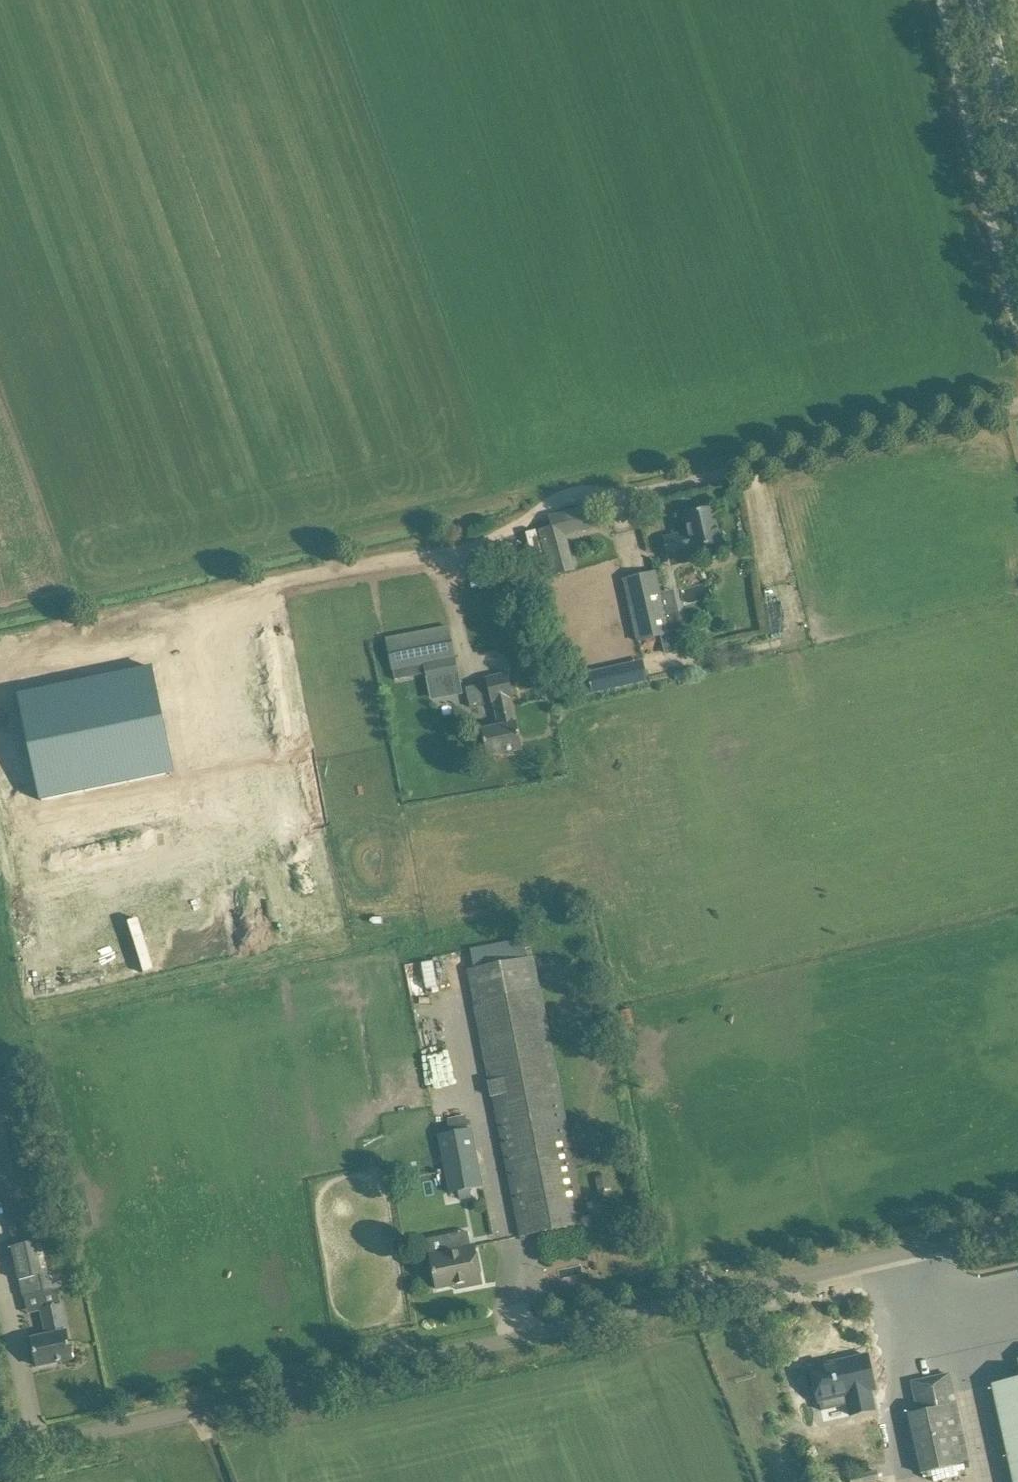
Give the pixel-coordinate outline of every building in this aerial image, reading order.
[(542,532),(553,577),(567,573),(558,538),(601,527),(596,507),(551,518),(554,528),(542,532)] [(669,556),(697,549),(700,560),(721,556),(719,544),(721,544),(713,508),(686,515),(690,532),(665,538),(669,556)] [(664,605),(661,594),(656,573),(625,580),(639,641),(685,630),(678,601),(664,605)] [(407,668),(425,664),(426,670),(428,682),(458,676),(449,627),(387,639),(393,670),(407,668)] [(521,647),(520,658),(528,658),(529,648),(521,647)] [(425,664),(407,668),(408,674),(426,670),(425,664)] [(150,668),(17,699),(42,804),(174,773),(150,668)] [(646,668),(591,681),(581,683),(583,695),(594,693),(648,680),(646,668)] [(492,703),(494,702),(499,726),(482,730),(488,757),(523,749),(512,699),(514,698),(509,674),(487,678),(492,703)] [(442,693),(445,731),(477,729),(475,706),(485,705),(484,690),(442,693)] [(71,860),(67,837),(16,845),(19,868),(71,860)] [(28,894),(69,889),(66,863),(25,868),(28,894)] [(586,1224),(581,1196),(533,957),(468,970),(471,989),(472,989),(516,1209),(521,1236),(586,1224)] [(34,1347),(38,1366),(73,1359),(69,1339),(67,1331),(57,1288),(66,1286),(54,1238),(47,1240),(11,1082),(0,1084),(0,1178),(15,1247),(13,1247),(25,1296),(40,1292),(49,1335),(32,1339),(34,1347)] [(439,1134),(447,1178),(450,1192),(458,1191),(470,1188),(483,1186),(472,1128),(469,1129),(466,1115),(448,1119),(451,1132),(439,1134)] [(608,1175),(596,1177),(600,1193),(612,1191),(608,1175)] [(470,1188),(458,1191),(460,1200),(472,1197),(470,1188)] [(437,1289),(453,1285),(454,1289),(483,1284),(476,1245),(472,1245),(469,1231),(427,1239),(437,1289)] [(816,1385),(820,1401),(847,1395),(853,1415),(875,1410),(870,1389),(866,1370),(854,1372),(851,1360),(812,1368),(814,1376),(812,1377),(814,1385),(816,1385)] [(909,1414),(913,1434),(922,1474),(969,1464),(950,1375),(922,1380),(915,1391),(919,1412),(909,1414)] [(1015,1481),(1017,1481),(1017,1379),(993,1384),(1015,1481)] [(851,1481),(879,1481),(880,1481),(877,1470),(849,1476),(851,1481)]
